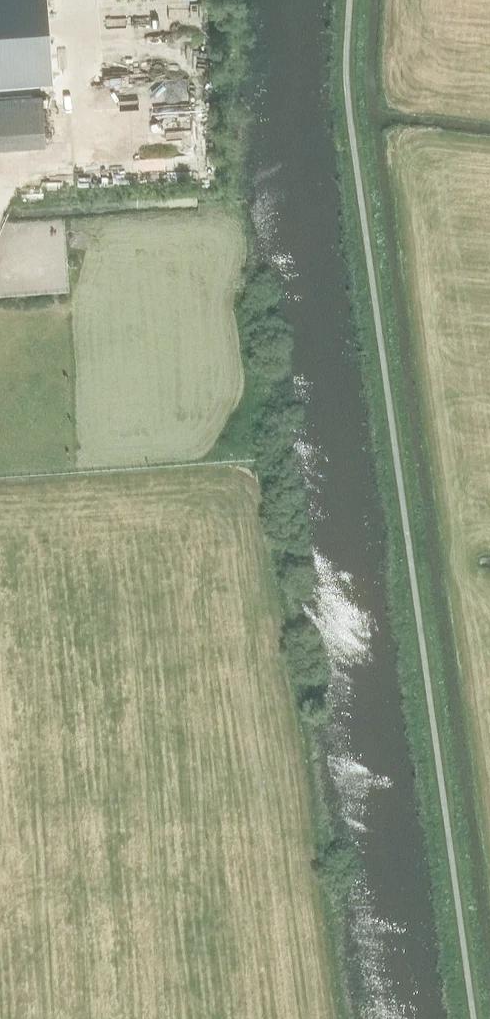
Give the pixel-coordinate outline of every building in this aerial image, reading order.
[(52,80),(46,0),(0,0),(0,83),(52,80)] [(45,145),(41,95),(0,98),(0,148),(45,145)]
